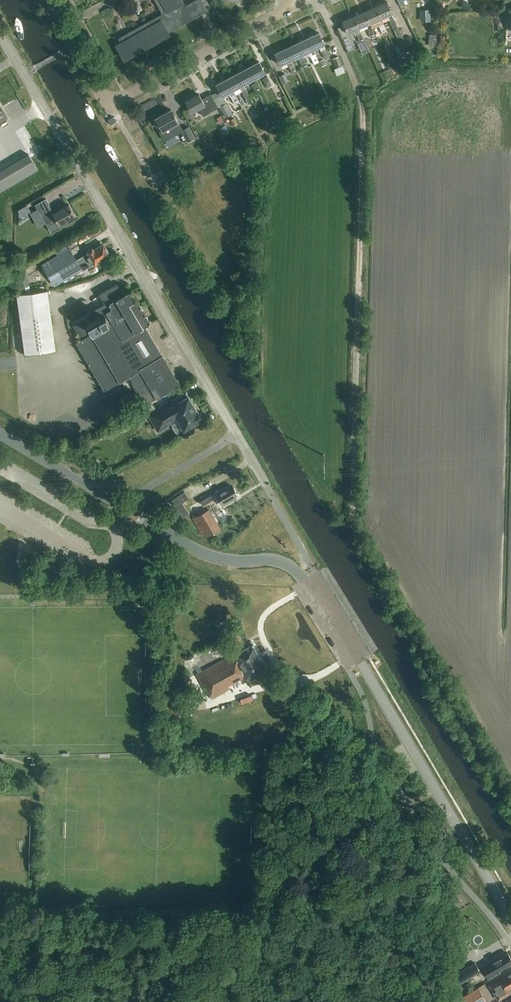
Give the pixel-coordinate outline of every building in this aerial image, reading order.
[(163,14),(119,38),(121,42),(116,45),(124,59),(169,34),(167,31),(175,27),(176,28),(207,10),(202,0),(196,0),(183,7),(182,4),(183,4),(181,0),(155,0),(163,14)] [(463,1),(460,6),(468,10),(471,5),(463,1)] [(387,2),(375,7),(381,18),(387,16),(393,28),(397,26),(392,14),(392,13),(387,2)] [(381,18),(375,7),(364,12),(370,23),(376,20),(382,33),(387,31),(381,18)] [(432,8),(422,8),(423,20),(433,19),(432,8)] [(359,28),(370,23),(364,12),(353,16),(359,28)] [(359,28),(353,16),(342,21),(348,33),(355,30),(360,43),(365,41),(359,28)] [(372,28),(367,30),(371,38),(376,36),(372,28)] [(313,50),(319,47),(325,59),(330,57),(324,44),(319,33),(307,38),(313,50)] [(436,34),(428,34),(429,47),(437,47),(436,34)] [(403,51),(404,53),(405,52),(407,55),(410,53),(409,50),(410,50),(412,54),(417,51),(410,36),(398,42),(403,51)] [(313,50),(307,38),(296,43),(302,55),(313,50)] [(302,55),(296,43),(285,48),(291,60),(298,57),(303,69),(308,67),(302,55)] [(291,60),(285,48),(274,53),(280,65),(287,62),(292,74),(297,72),(291,60)] [(314,64),(319,62),(315,53),(310,56),(314,64)] [(338,56),(332,58),(336,68),(342,66),(338,56)] [(259,61),(248,67),(254,79),(265,73),(259,61)] [(254,79),(248,67),(237,73),(243,85),(243,84),(254,79)] [(237,73),(227,79),(232,90),(233,90),(239,87),(245,99),(250,96),(243,84),(243,85),(237,73)] [(288,81),(284,73),(278,76),(282,84),(288,81)] [(271,85),(267,77),(263,79),(267,87),(271,85)] [(232,114),(222,96),(228,93),(235,105),(239,102),(233,90),(232,90),(227,79),(216,84),(219,90),(211,95),(218,107),(220,107),(226,117),(232,114)] [(260,91),(256,83),(252,85),(256,93),(260,91)] [(284,95),(279,85),(273,89),(278,98),(284,95)] [(211,94),(202,99),(199,94),(186,101),(192,112),(199,108),(203,116),(218,107),(211,95),(211,94)] [(182,130),(178,122),(171,110),(155,118),(162,129),(159,131),(164,141),(181,132),(187,142),(195,137),(189,126),(182,130)] [(140,127),(134,116),(124,122),(131,132),(140,127)] [(229,128),(237,124),(234,118),(226,122),(229,128)] [(37,170),(28,154),(0,171),(0,192),(37,170)] [(184,174),(181,167),(173,171),(176,178),(184,174)] [(68,204),(53,213),(49,206),(50,205),(46,199),(35,205),(50,232),(67,222),(66,221),(75,215),(68,204)] [(24,218),(32,214),(28,207),(20,210),(24,218)] [(88,251),(89,252),(77,260),(82,269),(83,270),(93,264),(94,265),(110,255),(103,244),(93,250),(92,248),(88,251)] [(42,263),(55,285),(82,269),(77,260),(69,247),(42,263)] [(19,287),(32,284),(28,267),(16,269),(19,287)] [(86,292),(110,278),(107,273),(83,287),(86,292)] [(86,314),(90,321),(87,323),(93,333),(91,334),(76,343),(104,391),(119,382),(120,382),(126,379),(128,383),(131,382),(137,392),(136,393),(137,395),(136,396),(141,405),(179,384),(162,355),(145,326),(150,323),(131,290),(123,295),(117,284),(99,294),(105,303),(86,314)] [(47,291),(17,295),(25,354),(55,350),(47,291)] [(91,333),(83,319),(73,326),(80,339),(91,333)] [(106,406),(111,416),(136,402),(130,392),(106,406)] [(199,412),(196,411),(187,396),(184,398),(182,395),(151,413),(160,430),(177,420),(183,430),(201,419),(200,418),(201,415),(199,412)] [(140,415),(141,416),(153,409),(154,410),(156,409),(151,401),(137,410),(140,415)] [(140,415),(137,410),(131,413),(134,419),(140,415)] [(215,494),(222,506),(236,498),(235,495),(237,494),(232,485),(226,489),(226,488),(215,494)] [(211,496),(201,502),(204,506),(214,501),(211,496)] [(204,538),(206,537),(219,530),(208,510),(193,519),(204,538)] [(237,630),(231,633),(237,644),(243,641),(237,630)] [(266,668),(253,645),(248,648),(233,655),(235,658),(225,663),(223,660),(197,674),(206,692),(208,691),(212,698),(230,688),(228,685),(245,677),(246,679),(266,668)] [(274,734),(268,734),(268,747),(263,747),(263,752),(274,752),(274,734)] [(254,766),(271,766),(271,757),(254,757),(254,766)] [(508,953),(501,958),(500,956),(481,967),(489,980),(500,973),(498,970),(510,963),(510,959),(508,953)] [(475,963),(459,972),(464,981),(480,972),(475,963)] [(491,983),(488,986),(497,1001),(510,993),(508,989),(510,987),(510,972),(491,983)] [(458,999),(454,1001),(455,1001),(485,1001),(486,1001),(478,987),(458,999)]
